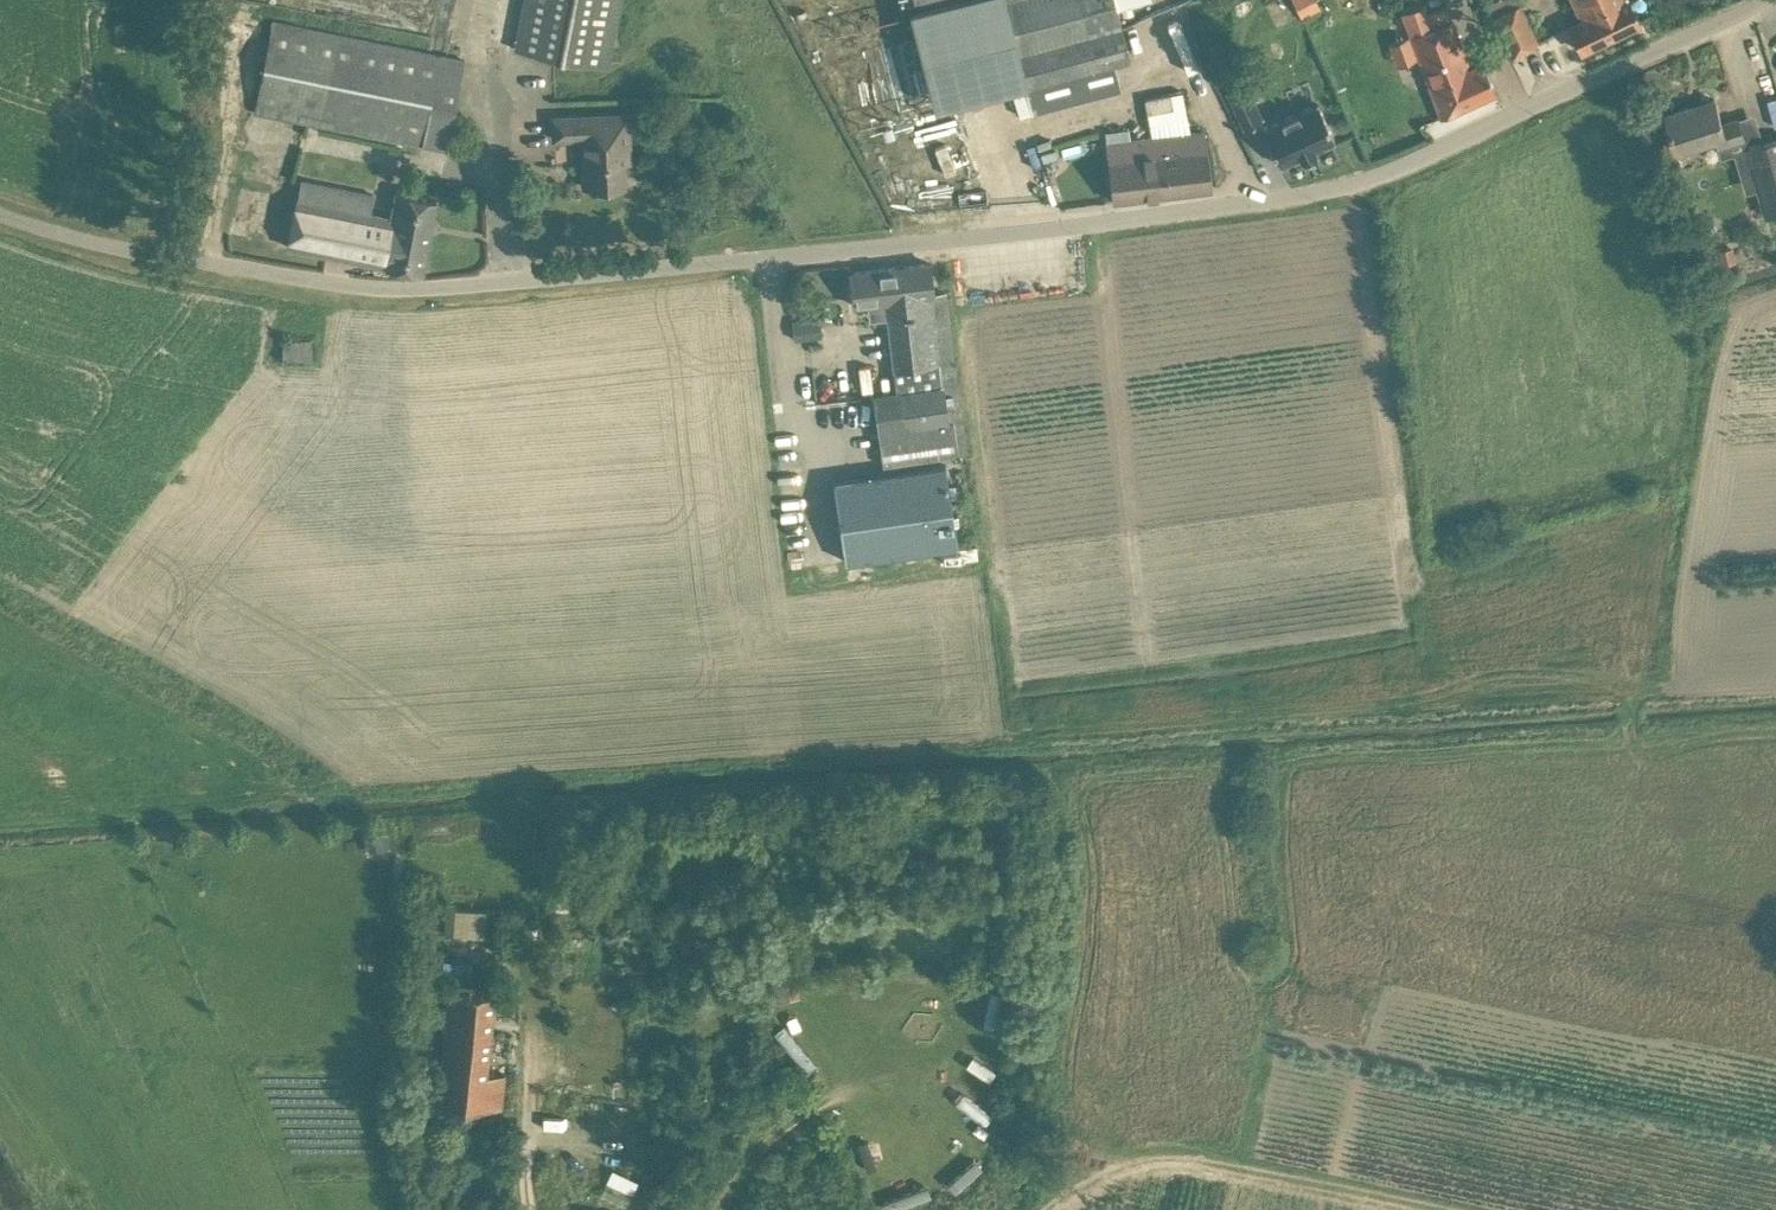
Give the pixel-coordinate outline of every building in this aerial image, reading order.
[(514,46),(608,65),(621,0),(523,0),(514,46)] [(1027,82),(1027,84),(1114,62),(1130,58),(1115,0),(1006,0),(1027,82)] [(1301,14),(1319,5),(1317,0),(1293,0),(1301,14)] [(1486,2),(1508,53),(1536,41),(1518,0),(1491,0),(1486,2)] [(1582,18),(1569,24),(1571,27),(1581,49),(1639,21),(1629,0),(1573,0),(1582,18)] [(1423,2),(1402,10),(1410,33),(1441,116),(1495,92),(1483,60),(1470,65),(1447,3),(1426,10),(1423,2)] [(274,20),(256,109),(320,122),(447,148),(465,59),(338,33),(274,20)] [(1246,80),(1226,89),(1243,125),(1263,116),(1246,80)] [(1146,97),(1148,111),(1174,106),(1171,92),(1146,97)] [(1081,124),(1132,114),(1129,102),(1079,112),(1081,124)] [(1305,156),(1303,152),(1312,148),(1313,152),(1317,150),(1315,147),(1335,138),(1318,102),(1264,127),(1280,163),(1300,154),(1302,157),(1305,156)] [(1695,103),(1667,112),(1671,123),(1679,150),(1684,148),(1689,151),(1702,147),(1703,142),(1717,138),(1719,145),(1728,142),(1745,137),(1739,116),(1723,121),(1717,102),(1696,108),(1695,103)] [(589,152),(582,153),(584,184),(625,183),(624,160),(631,160),(628,112),(553,115),(554,137),(589,136),(589,152)] [(1203,129),(1150,136),(1157,193),(1210,186),(1203,129)] [(1150,136),(1107,141),(1113,199),(1157,193),(1150,136)] [(1746,146),(1767,214),(1775,211),(1775,137),(1746,146)] [(1055,146),(1040,150),(1043,160),(1057,156),(1055,146)] [(297,197),(288,244),(327,252),(354,257),(422,271),(427,248),(437,198),(397,190),(396,197),(392,214),(372,210),(375,193),(301,178),(297,197)] [(1738,258),(1735,244),(1721,248),(1724,261),(1738,258)] [(930,262),(850,272),(854,303),(875,301),(877,317),(888,316),(897,390),(873,394),(883,463),(958,452),(955,430),(963,428),(945,290),(934,291),(930,262)] [(958,543),(946,463),(834,480),(845,559),(958,543)] [(366,848),(387,846),(387,832),(365,833),(366,848)] [(444,930),(486,931),(487,904),(445,902),(444,930)] [(492,988),(446,986),(437,1102),(501,1106),(504,1073),(485,1072),(492,988)]
